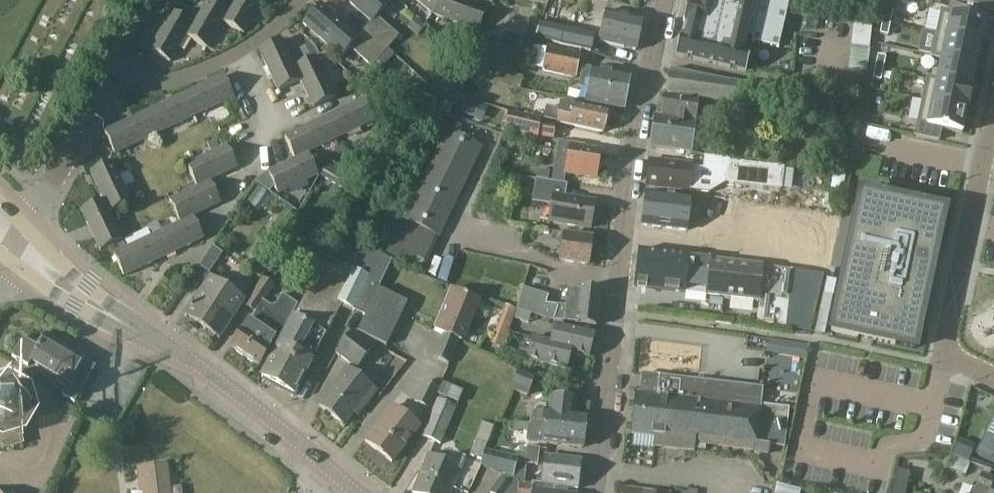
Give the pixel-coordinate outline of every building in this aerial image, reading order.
[(193,24),(185,36),(206,48),(221,22),(229,10),(212,0),(207,0),(193,24)] [(229,10),(221,22),(243,35),(263,0),(235,0),(230,10),(229,10)] [(388,50),(399,37),(377,17),(389,3),(386,0),(346,0),(371,22),(365,30),(388,50)] [(432,15),(441,0),(415,0),(432,15)] [(432,15),(479,32),(487,9),(461,0),(441,0),(432,15)] [(700,7),(687,4),(683,22),(684,23),(681,40),(679,39),(675,57),(746,73),(750,56),(743,54),(747,36),(753,37),(752,41),(771,46),(782,0),(702,0),(700,7)] [(951,0),(993,13),(993,0),(951,0)] [(388,50),(365,30),(358,37),(319,4),(302,24),(342,58),(350,49),(372,68),(388,50)] [(941,11),(936,35),(981,44),(986,21),(941,11)] [(185,36),(193,24),(172,12),(149,51),(169,63),(185,36)] [(643,20),(624,16),(606,12),(599,42),(636,51),(643,20)] [(884,12),(882,23),(890,25),(892,13),(884,12)] [(416,18),(407,27),(417,36),(425,27),(416,18)] [(850,48),(870,51),(872,24),(852,22),(849,48),(850,48)] [(594,36),(542,23),(539,23),(535,36),(562,45),(590,51),(594,36)] [(882,23),(879,35),(887,37),(890,25),(882,23)] [(818,33),(819,43),(839,42),(838,33),(818,33)] [(452,35),(445,43),(458,54),(465,46),(452,35)] [(936,35),(931,58),(940,60),(941,59),(976,67),(981,44),(936,35)] [(300,81),(293,68),(280,40),(259,51),(278,91),(300,81)] [(310,45),(299,50),(305,62),(315,58),(320,56),(315,45),(311,47),(310,45)] [(543,69),(546,49),(533,46),(530,67),(543,69)] [(546,46),(546,49),(543,69),(542,71),(557,76),(576,79),(580,54),(546,46)] [(320,56),(315,58),(318,65),(331,59),(324,54),(320,56)] [(877,57),(875,68),(883,70),(885,58),(877,57)] [(293,68),(300,81),(313,108),(334,98),(318,65),(315,58),(305,62),(293,68)] [(936,80),(936,81),(971,89),(971,88),(976,67),(941,59),(940,60),(936,80)] [(490,65),(480,63),(478,80),(513,89),(519,91),(523,78),(518,76),(492,70),(491,74),(488,73),(490,69),(489,69),(490,65)] [(582,67),(578,88),(587,90),(588,86),(627,93),(630,76),(591,69),(582,67)] [(875,68),(872,80),(880,82),(883,70),(875,68)] [(666,95),(665,95),(662,115),(694,119),(697,100),(745,107),(748,85),(727,82),(670,71),(666,95)] [(545,75),(543,86),(577,91),(579,80),(545,75)] [(223,76),(184,95),(194,116),(233,97),(223,76)] [(927,78),(922,102),(966,111),(966,112),(967,112),(973,88),(971,88),(971,89),(936,81),(936,80),(927,78)] [(468,83),(445,129),(483,148),(506,101),(468,83)] [(627,93),(588,86),(587,90),(585,103),(624,110),(627,93)] [(184,95),(144,114),(154,135),(194,116),(184,95)] [(324,119),(334,140),(374,121),(364,100),(324,119)] [(922,102),(914,137),(938,142),(940,130),(961,134),(966,112),(966,111),(922,102)] [(561,106),(560,111),(546,108),(543,120),(557,123),(603,133),(608,112),(574,104),(573,109),(561,106)] [(386,110),(380,116),(391,126),(394,118),(386,110)] [(538,138),(542,123),(543,120),(508,112),(503,132),(538,140),(538,138)] [(154,135),(144,114),(104,133),(114,154),(154,135)] [(694,119),(662,115),(661,119),(654,118),(650,148),(689,153),(694,119)] [(334,140),(324,119),(284,138),(295,160),(307,153),(334,140)] [(542,123),(538,138),(553,140),(555,126),(542,123)] [(439,239),(483,148),(445,129),(402,220),(439,239)] [(215,141),(207,145),(211,154),(219,150),(215,141)] [(558,142),(553,172),(565,174),(595,179),(599,152),(584,149),(585,146),(570,144),(558,142)] [(706,144),(705,156),(718,158),(720,145),(706,144)] [(196,188),(209,181),(237,167),(227,146),(219,150),(211,154),(186,166),(196,188)] [(307,153),(295,160),(267,173),(277,194),(318,175),(307,153)] [(705,157),(703,170),(727,172),(728,162),(728,160),(718,159),(705,157)] [(649,160),(646,188),(689,193),(692,165),(649,160)] [(103,199),(109,213),(131,202),(111,162),(90,172),(103,199)] [(784,168),(728,162),(727,172),(725,184),(781,190),(784,168)] [(353,178),(329,165),(322,178),(345,191),(353,178)] [(535,180),(532,203),(551,206),(549,222),(590,228),(594,203),(565,198),(567,185),(535,180)] [(209,181),(196,188),(169,201),(180,223),(193,216),(220,203),(209,181)] [(860,192),(830,332),(915,350),(945,210),(860,192)] [(686,231),(690,199),(645,194),(641,226),(686,231)] [(825,195),(824,204),(835,206),(837,197),(825,195)] [(109,213),(103,199),(81,210),(100,251),(122,240),(109,213)] [(739,209),(733,261),(768,265),(771,240),(800,244),(799,260),(822,263),(827,219),(739,209)] [(193,216),(180,223),(153,236),(163,257),(203,238),(193,216)] [(424,271),(439,239),(402,220),(386,253),(424,271)] [(163,257),(153,236),(113,255),(123,276),(163,257)] [(592,240),(563,236),(559,262),(588,266),(592,240)] [(307,292),(294,317),(261,378),(294,396),(313,361),(311,360),(341,305),(364,316),(378,289),(381,282),(391,261),(362,247),(358,255),(333,242),(326,256),(324,255),(305,291),(307,292)] [(638,252),(634,288),(684,293),(688,259),(688,258),(638,252)] [(260,255),(249,272),(261,280),(272,263),(270,262),(261,256),(260,255)] [(215,264),(205,257),(199,267),(209,274),(215,264)] [(688,259),(684,293),(705,295),(758,301),(762,267),(688,259)] [(788,306),(785,329),(811,331),(828,272),(797,269),(792,268),(788,306)] [(219,340),(245,302),(210,278),(184,317),(219,340)] [(271,288),(262,282),(244,307),(253,313),(271,288)] [(557,305),(557,306),(545,305),(548,296),(523,289),(516,310),(517,310),(519,311),(520,311),(531,315),(554,321),(577,324),(596,326),(600,292),(568,288),(565,307),(557,305)] [(378,289),(364,316),(365,316),(357,333),(386,347),(407,303),(378,289)] [(452,290),(435,331),(442,333),(459,341),(462,342),(479,301),(452,290)] [(239,334),(230,348),(257,367),(268,351),(267,351),(275,339),(280,343),(294,317),(292,316),(297,306),(282,295),(275,306),(270,307),(262,302),(249,322),(240,334),(239,334)] [(517,310),(514,320),(528,324),(531,315),(520,311),(519,311),(517,310)] [(503,319),(494,345),(507,350),(516,324),(503,319)] [(555,325),(551,343),(561,346),(560,351),(570,353),(570,354),(588,358),(594,335),(555,325)] [(373,341),(357,333),(355,336),(372,349),(373,341)] [(459,341),(442,333),(432,357),(441,362),(449,365),(459,341)] [(45,334),(38,347),(22,338),(11,357),(28,367),(30,363),(61,380),(59,385),(65,388),(61,396),(73,403),(94,367),(83,360),(85,356),(45,334)] [(372,349),(353,334),(336,355),(355,370),(372,349)] [(551,343),(533,339),(528,360),(566,369),(570,354),(570,353),(560,351),(561,346),(551,343)] [(377,392),(348,369),(347,368),(318,406),(343,425),(353,412),(359,404),(364,409),(377,392)] [(518,371),(511,391),(527,397),(535,377),(518,371)] [(636,396),(631,436),(633,436),(631,448),(653,451),(654,446),(692,450),(693,445),(693,438),(695,438),(755,445),(754,453),(767,454),(768,447),(769,447),(784,449),(787,422),(788,410),(760,406),(762,389),(760,389),(702,382),(703,378),(699,378),(698,382),(641,374),(639,394),(636,393),(636,396)] [(429,409),(436,395),(438,390),(423,382),(414,402),(429,409)] [(438,396),(436,400),(456,408),(457,404),(463,393),(442,384),(437,396),(438,396)] [(9,386),(0,388),(0,450),(24,443),(19,426),(29,410),(24,394),(9,386)] [(530,416),(529,425),(532,425),(543,427),(549,428),(585,432),(587,416),(575,415),(576,400),(550,397),(549,412),(545,411),(545,412),(536,411),(530,416)] [(436,400),(432,411),(421,437),(440,445),(456,408),(436,400)] [(419,428),(391,406),(364,441),(392,463),(419,428)] [(492,426),(480,422),(469,454),(481,458),(492,426)] [(532,426),(530,442),(541,443),(583,448),(585,432),(549,428),(543,427),(532,425),(532,426)] [(971,458),(993,464),(993,440),(982,435),(971,458)] [(527,447),(525,464),(537,466),(539,449),(527,447)] [(452,464),(425,452),(408,492),(411,492),(450,492),(460,470),(466,457),(457,453),(452,464)] [(515,476),(517,467),(519,459),(497,454),(494,471),(512,475),(515,476)] [(577,490),(581,461),(545,457),(541,485),(577,490)] [(166,464),(137,468),(138,481),(139,486),(143,485),(144,492),(170,492),(166,464)] [(891,492),(905,492),(909,474),(896,471),(891,492)] [(512,478),(503,475),(489,492),(517,492),(518,483),(519,481),(512,478)] [(978,480),(973,490),(969,489),(968,492),(993,492),(993,486),(978,480)] [(532,490),(533,485),(518,483),(517,492),(555,492),(532,490)] [(800,490),(777,484),(774,492),(800,492),(800,490)]
